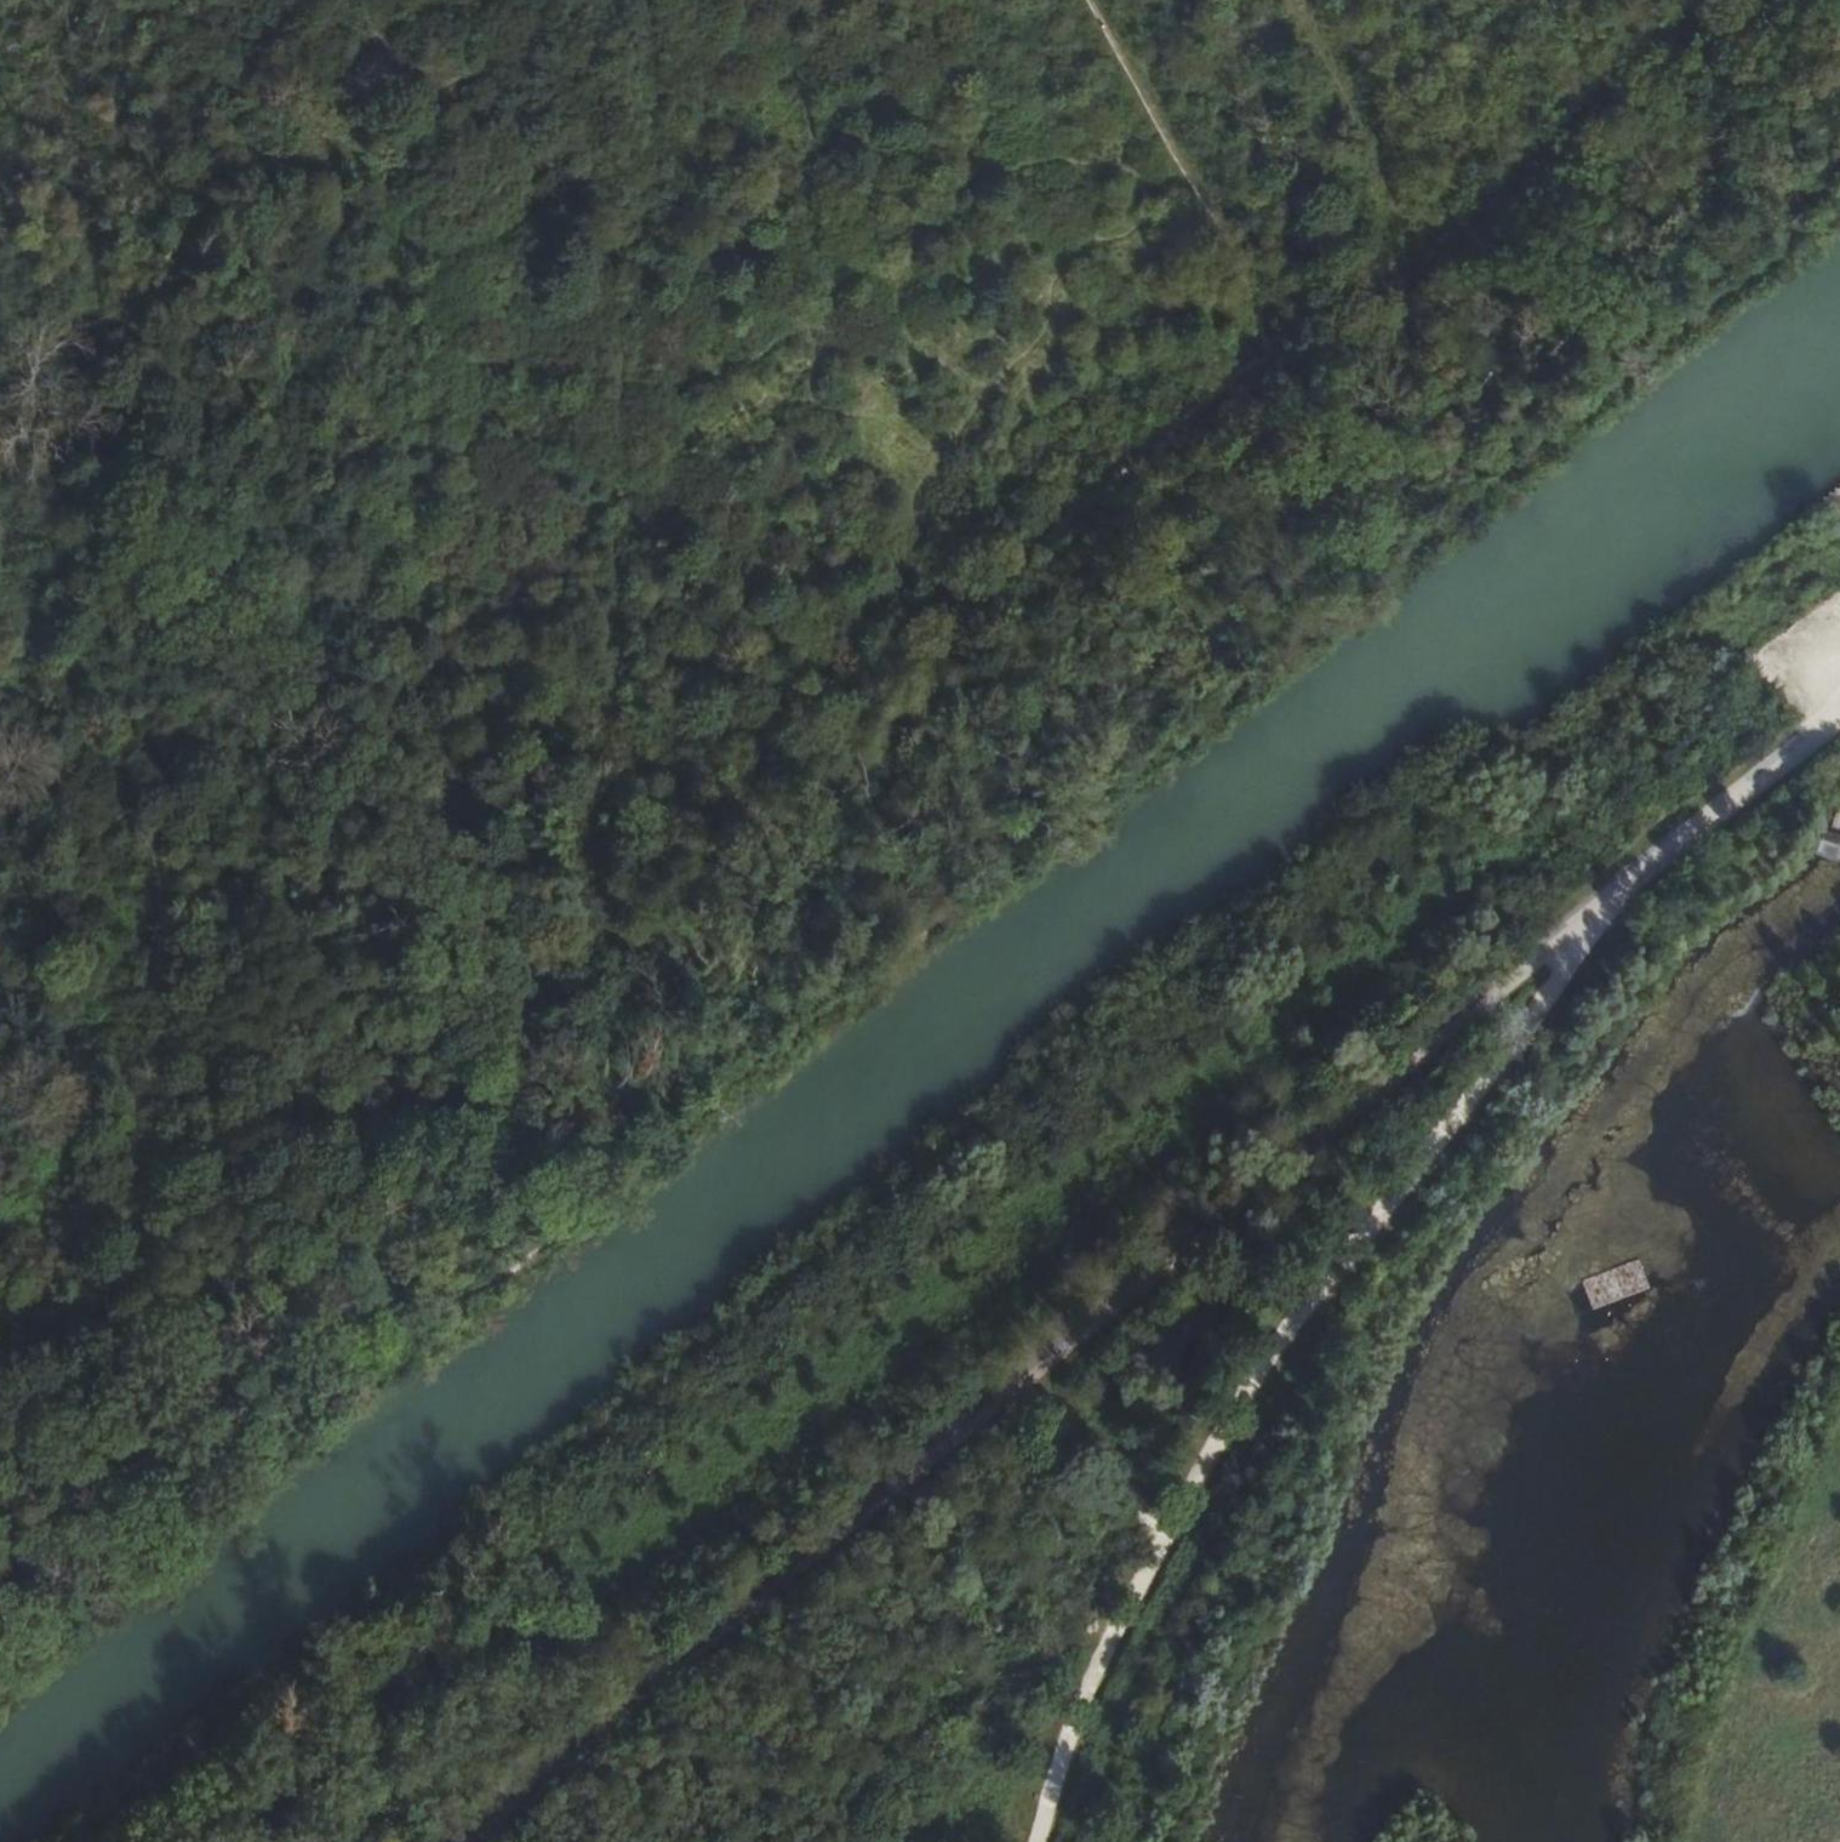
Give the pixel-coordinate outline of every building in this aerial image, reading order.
[(1823,830),(1815,854),(1839,862),(1839,858),(1839,836),(1835,835),(1823,830)]
